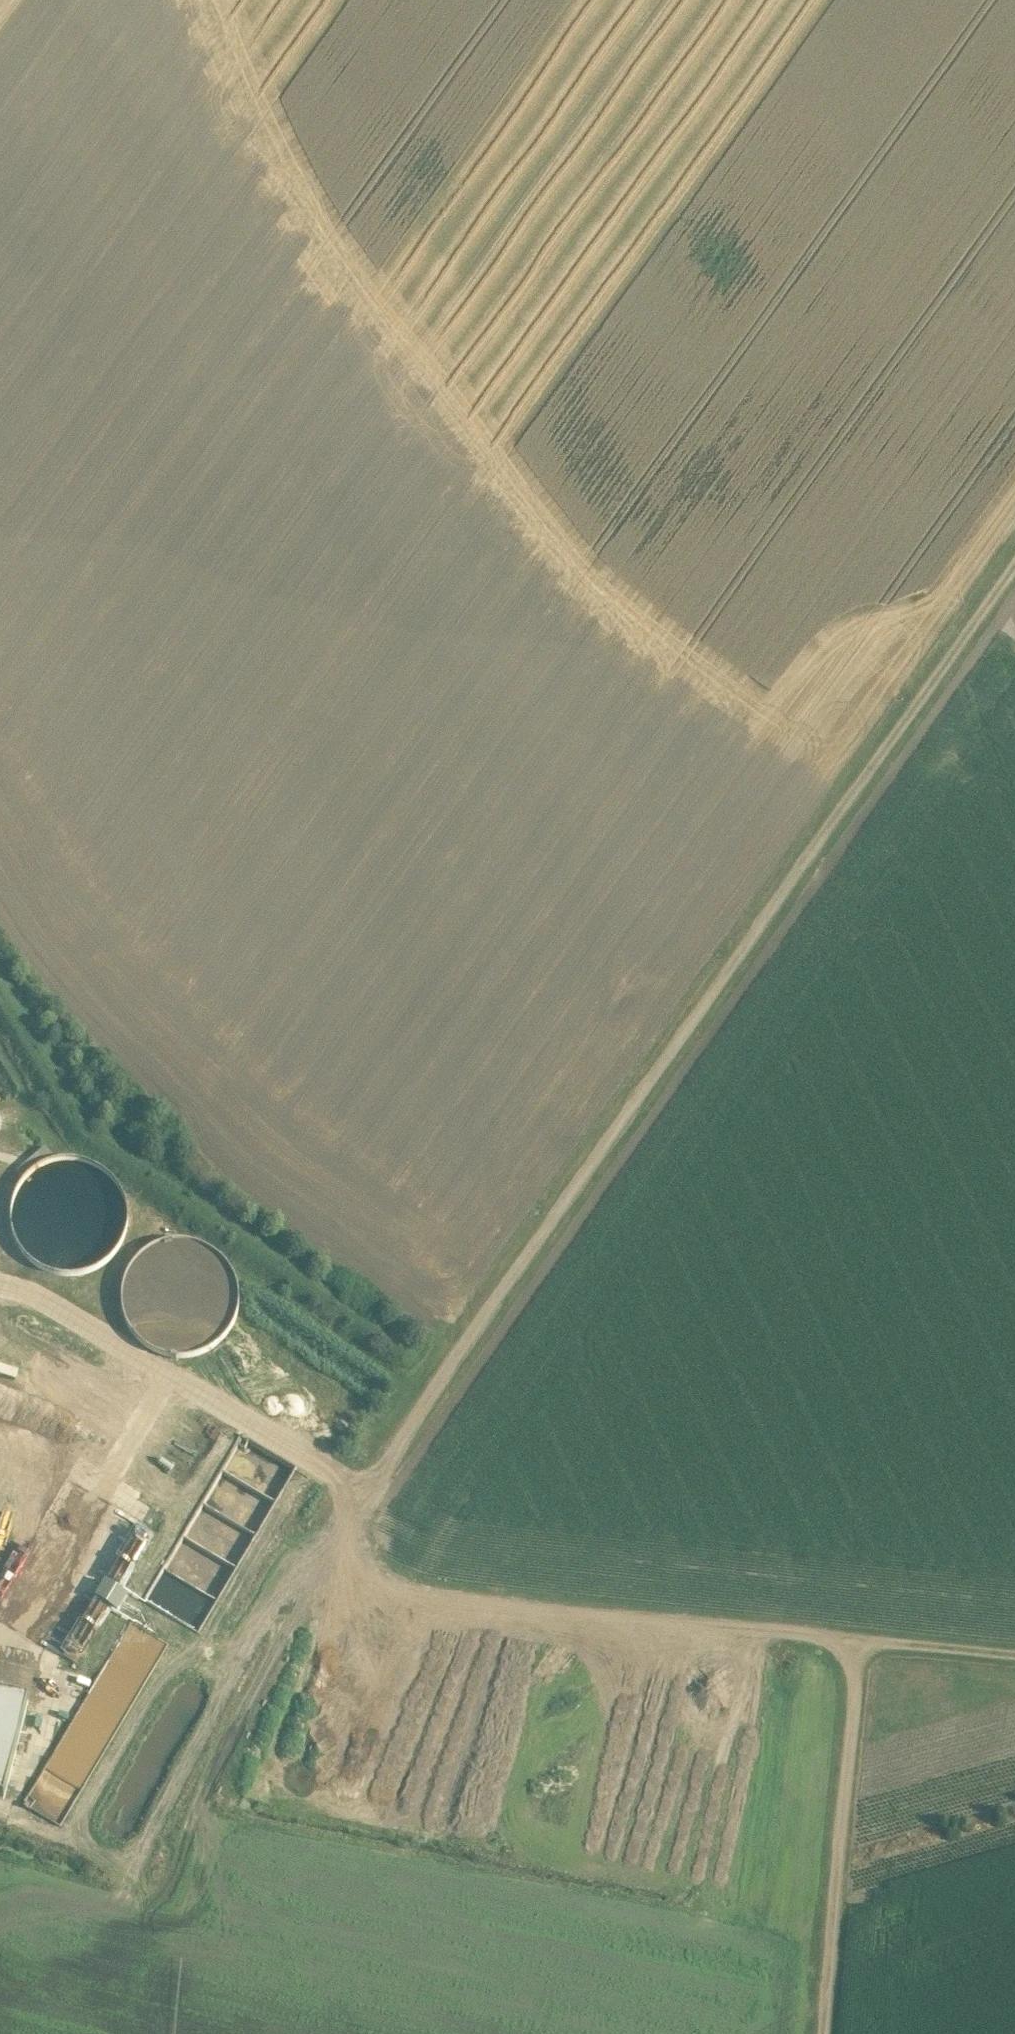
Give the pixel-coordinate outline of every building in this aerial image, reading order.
[(107,1578),(96,1597),(119,1611),(130,1592),(107,1578)] [(2,1799),(26,1701),(0,1695),(0,1798),(2,1799)]
